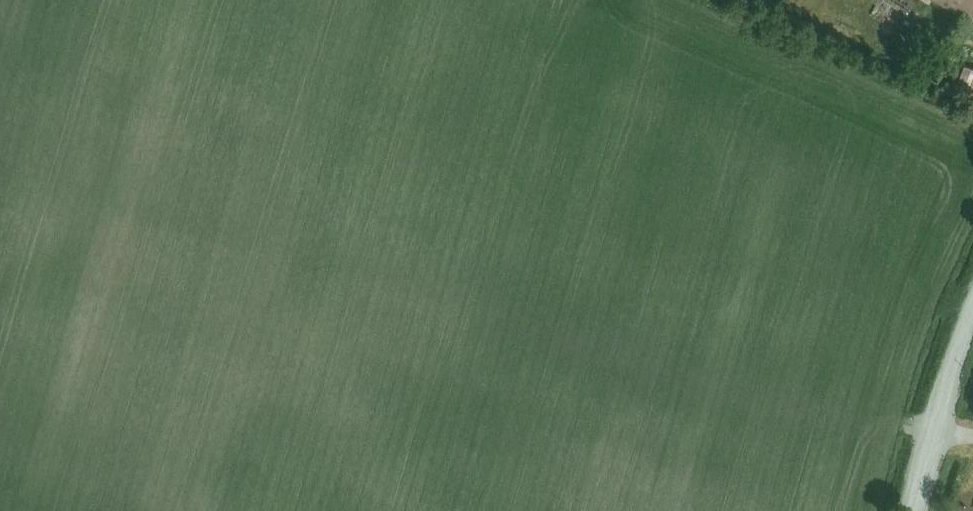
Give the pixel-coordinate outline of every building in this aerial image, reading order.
[(972,26),(972,0),(927,0),(972,26)] [(956,99),(972,106),(972,73),(968,71),(956,99)]
